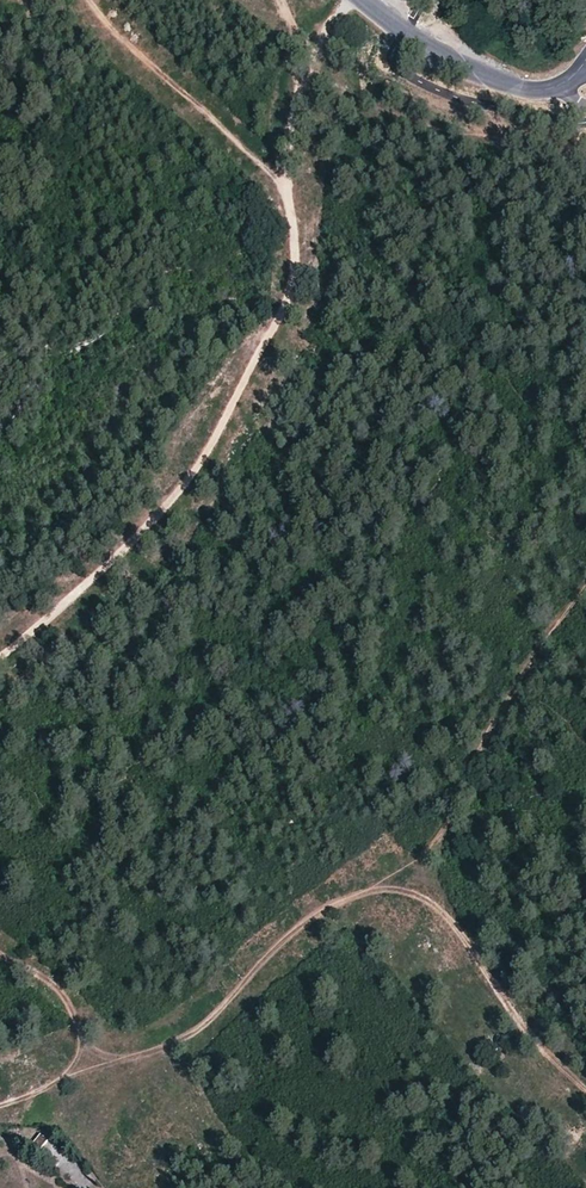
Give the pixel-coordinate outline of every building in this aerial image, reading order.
[(38,1152),(48,1142),(41,1135),(31,1146),(38,1152)]
